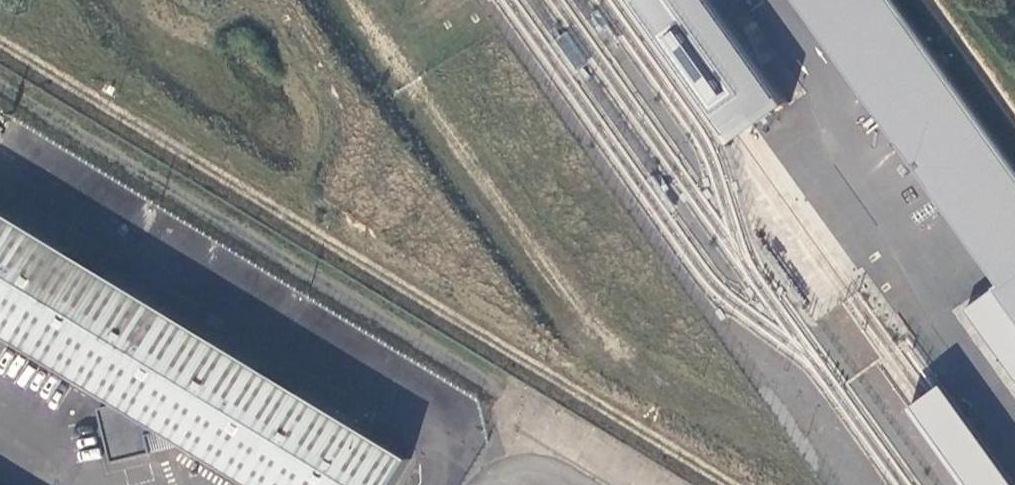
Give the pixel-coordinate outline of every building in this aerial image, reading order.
[(723,144),(729,140),(736,135),(751,124),(788,98),(715,0),(619,0),(723,144)] [(1000,284),(967,311),(1014,378),(1014,160),(899,0),(796,0),(1000,284)] [(0,210),(0,335),(116,405),(100,408),(113,464),(153,456),(150,436),(162,433),(248,484),(397,484),(413,459),(0,210)] [(943,385),(933,392),(927,397),(912,408),(966,484),(1014,484),(1014,483),(943,385)]
